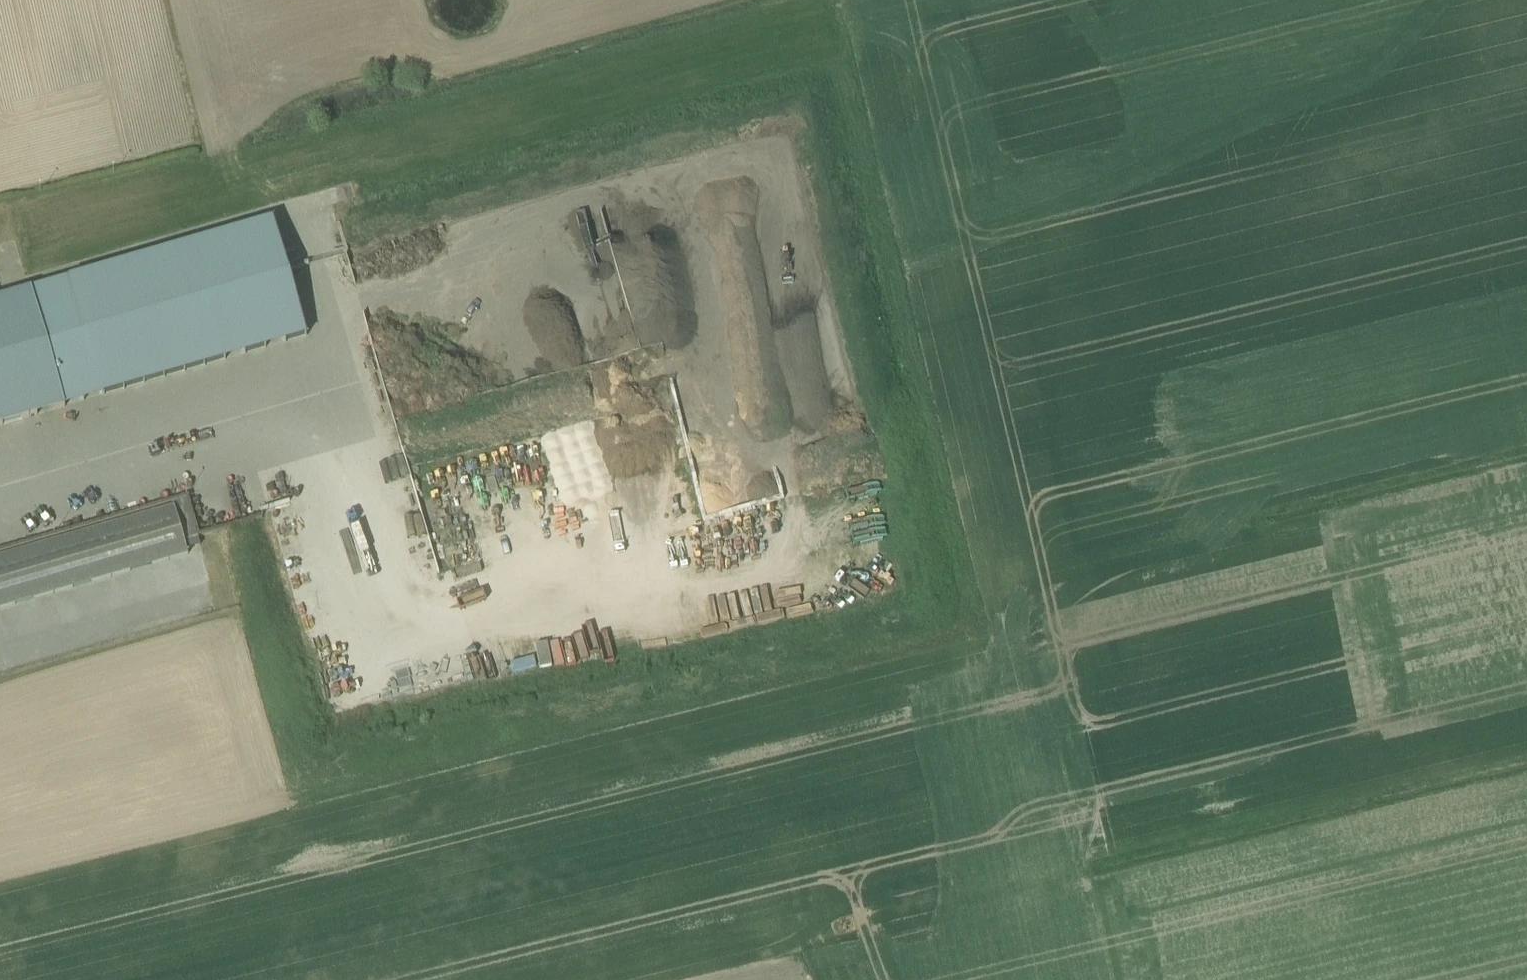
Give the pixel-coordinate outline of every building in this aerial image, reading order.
[(65,408),(65,407),(306,337),(273,221),(79,278),(78,277),(31,291),(31,290),(0,299),(0,427),(65,408)] [(659,390),(670,435),(682,432),(671,387),(659,390)] [(188,555),(174,509),(0,560),(0,610),(188,555)]
